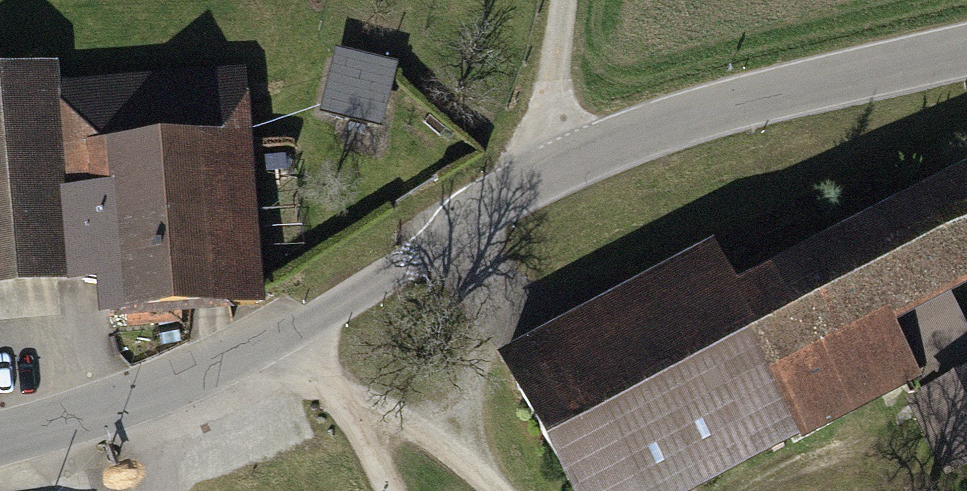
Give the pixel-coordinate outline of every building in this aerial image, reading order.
[(389,66),(334,54),(322,108),(377,120),(389,66)] [(0,67),(0,288),(107,279),(111,319),(229,310),(228,301),(258,298),(239,69),(55,84),(53,62),(0,67)] [(564,490),(691,490),(908,379),(904,372),(966,340),(966,335),(949,299),(966,290),(966,166),(730,289),(707,245),(494,356),(564,490)] [(909,400),(950,475),(966,465),(966,370),(966,369),(909,400)]
